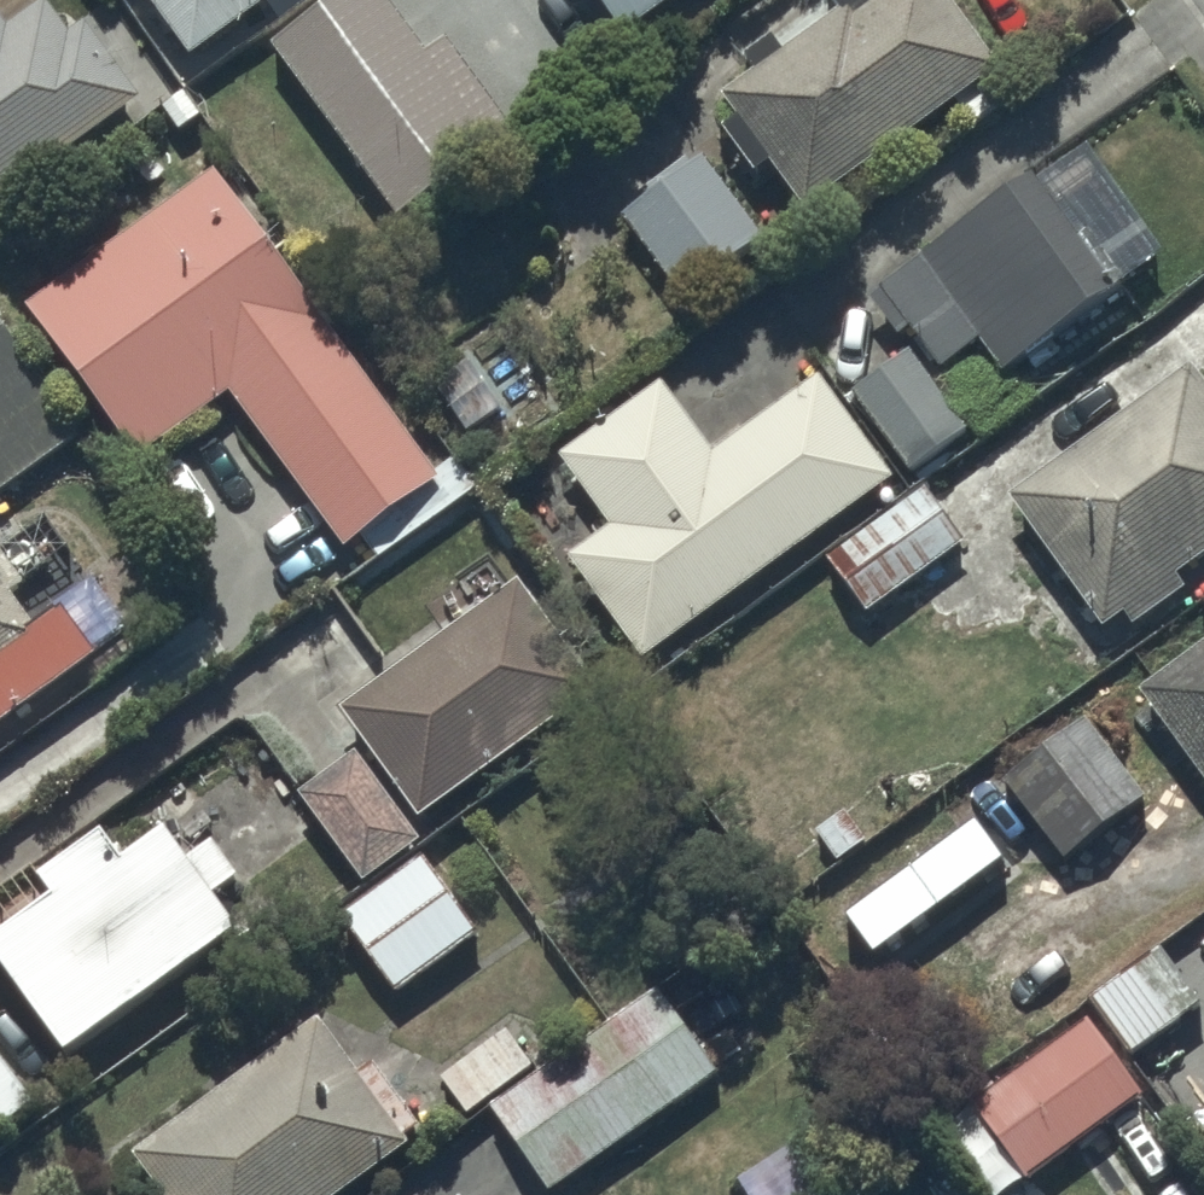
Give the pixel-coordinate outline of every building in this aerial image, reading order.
[(140,94),(86,19),(72,29),(51,0),(47,0),(41,5),(37,0),(0,0),(0,194),(140,94)] [(192,51),(264,0),(156,0),(192,51)] [(274,39),(400,212),(511,132),(442,37),(425,49),(390,0),(328,0),(274,39)] [(625,28),(665,0),(605,0),(625,28)] [(999,62),(953,0),(842,0),(844,2),(786,46),(775,31),(745,54),(755,67),(725,90),(740,110),(724,122),(757,166),(771,156),(807,205),(999,62)] [(763,233),(703,156),(624,218),(684,295),(763,233)] [(216,164),(25,301),(141,453),(232,388),(346,547),(365,533),(382,557),(478,489),(455,456),(435,470),(216,164)] [(1033,169),(882,280),(942,364),(984,334),(1009,368),(1131,278),(1093,227),(1082,235),(1033,169)] [(77,434),(0,323),(0,487),(77,434)] [(911,347),(855,391),(910,465),(967,422),(911,347)] [(1012,492),(1105,622),(1125,608),(1135,621),(1187,584),(1178,571),(1203,552),(1203,378),(1193,362),(1012,492)] [(664,379),(560,453),(609,521),(567,550),(642,657),(896,477),(821,372),(713,448),(664,379)] [(97,646),(65,602),(36,623),(10,588),(77,539),(35,482),(0,508),(0,717),(97,646)] [(924,484),(827,554),(867,609),(964,538),(924,484)] [(518,576),(341,704),(422,813),(597,683),(518,576)] [(1140,685),(1203,770),(1203,638),(1140,685)] [(1005,777),(1066,854),(1146,794),(1086,715),(1005,777)] [(358,748),(300,790),(365,879),(422,837),(358,748)] [(0,928),(0,957),(71,1060),(245,939),(212,892),(238,873),(213,837),(187,854),(167,825),(126,853),(106,824),(41,869),(55,890),(0,928)] [(425,851),(343,912),(398,991),(483,929),(425,851)] [(1137,962),(1093,991),(1135,1048),(1178,1017),(1137,962)] [(660,987),(492,1105),(549,1187),(718,1069),(660,987)] [(409,1140),(403,1133),(420,1121),(376,1059),(360,1070),(320,1013),(134,1144),(170,1194),(332,1194),(409,1140)] [(1145,1091),(1090,1017),(1000,1082),(993,1074),(975,1088),(982,1097),(976,1101),(1030,1173),(1145,1091)] [(508,1027),(444,1073),(469,1108),(533,1063),(508,1027)]
